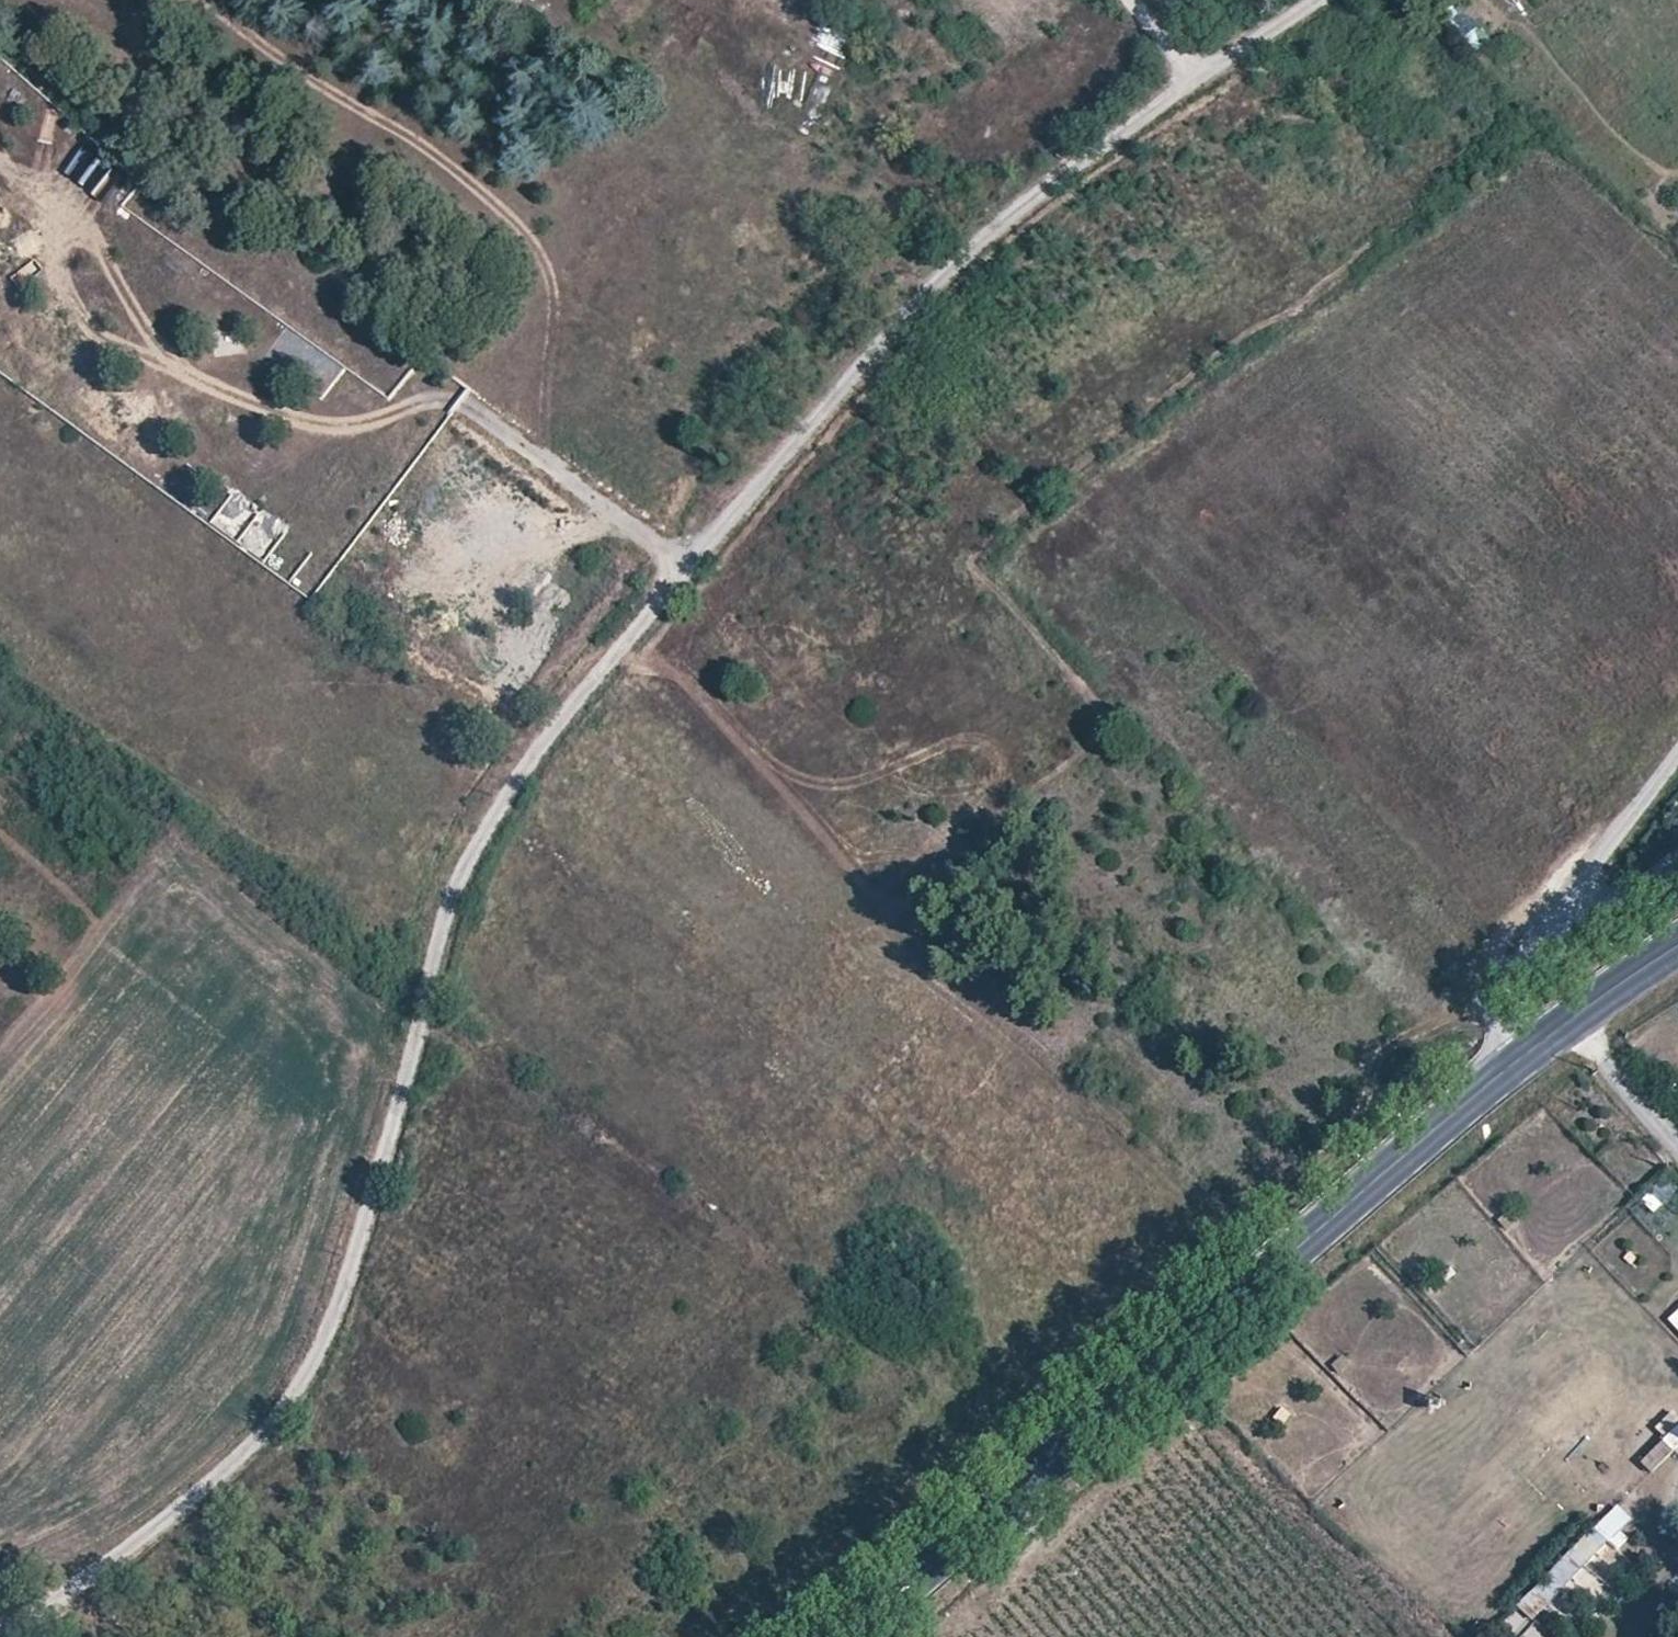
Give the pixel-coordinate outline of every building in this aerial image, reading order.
[(249,518),(240,541),(263,550),(273,527),(249,518)] [(1657,1179),(1638,1199),(1654,1214),(1673,1194),(1657,1179)] [(1666,1318),(1677,1332),(1677,1308),(1666,1318)] [(1677,1448),(1677,1432),(1676,1428),(1661,1440),(1671,1453),(1677,1448)] [(1500,1623),(1515,1636),(1551,1636),(1534,1621),(1630,1518),(1613,1502),(1500,1623)]
